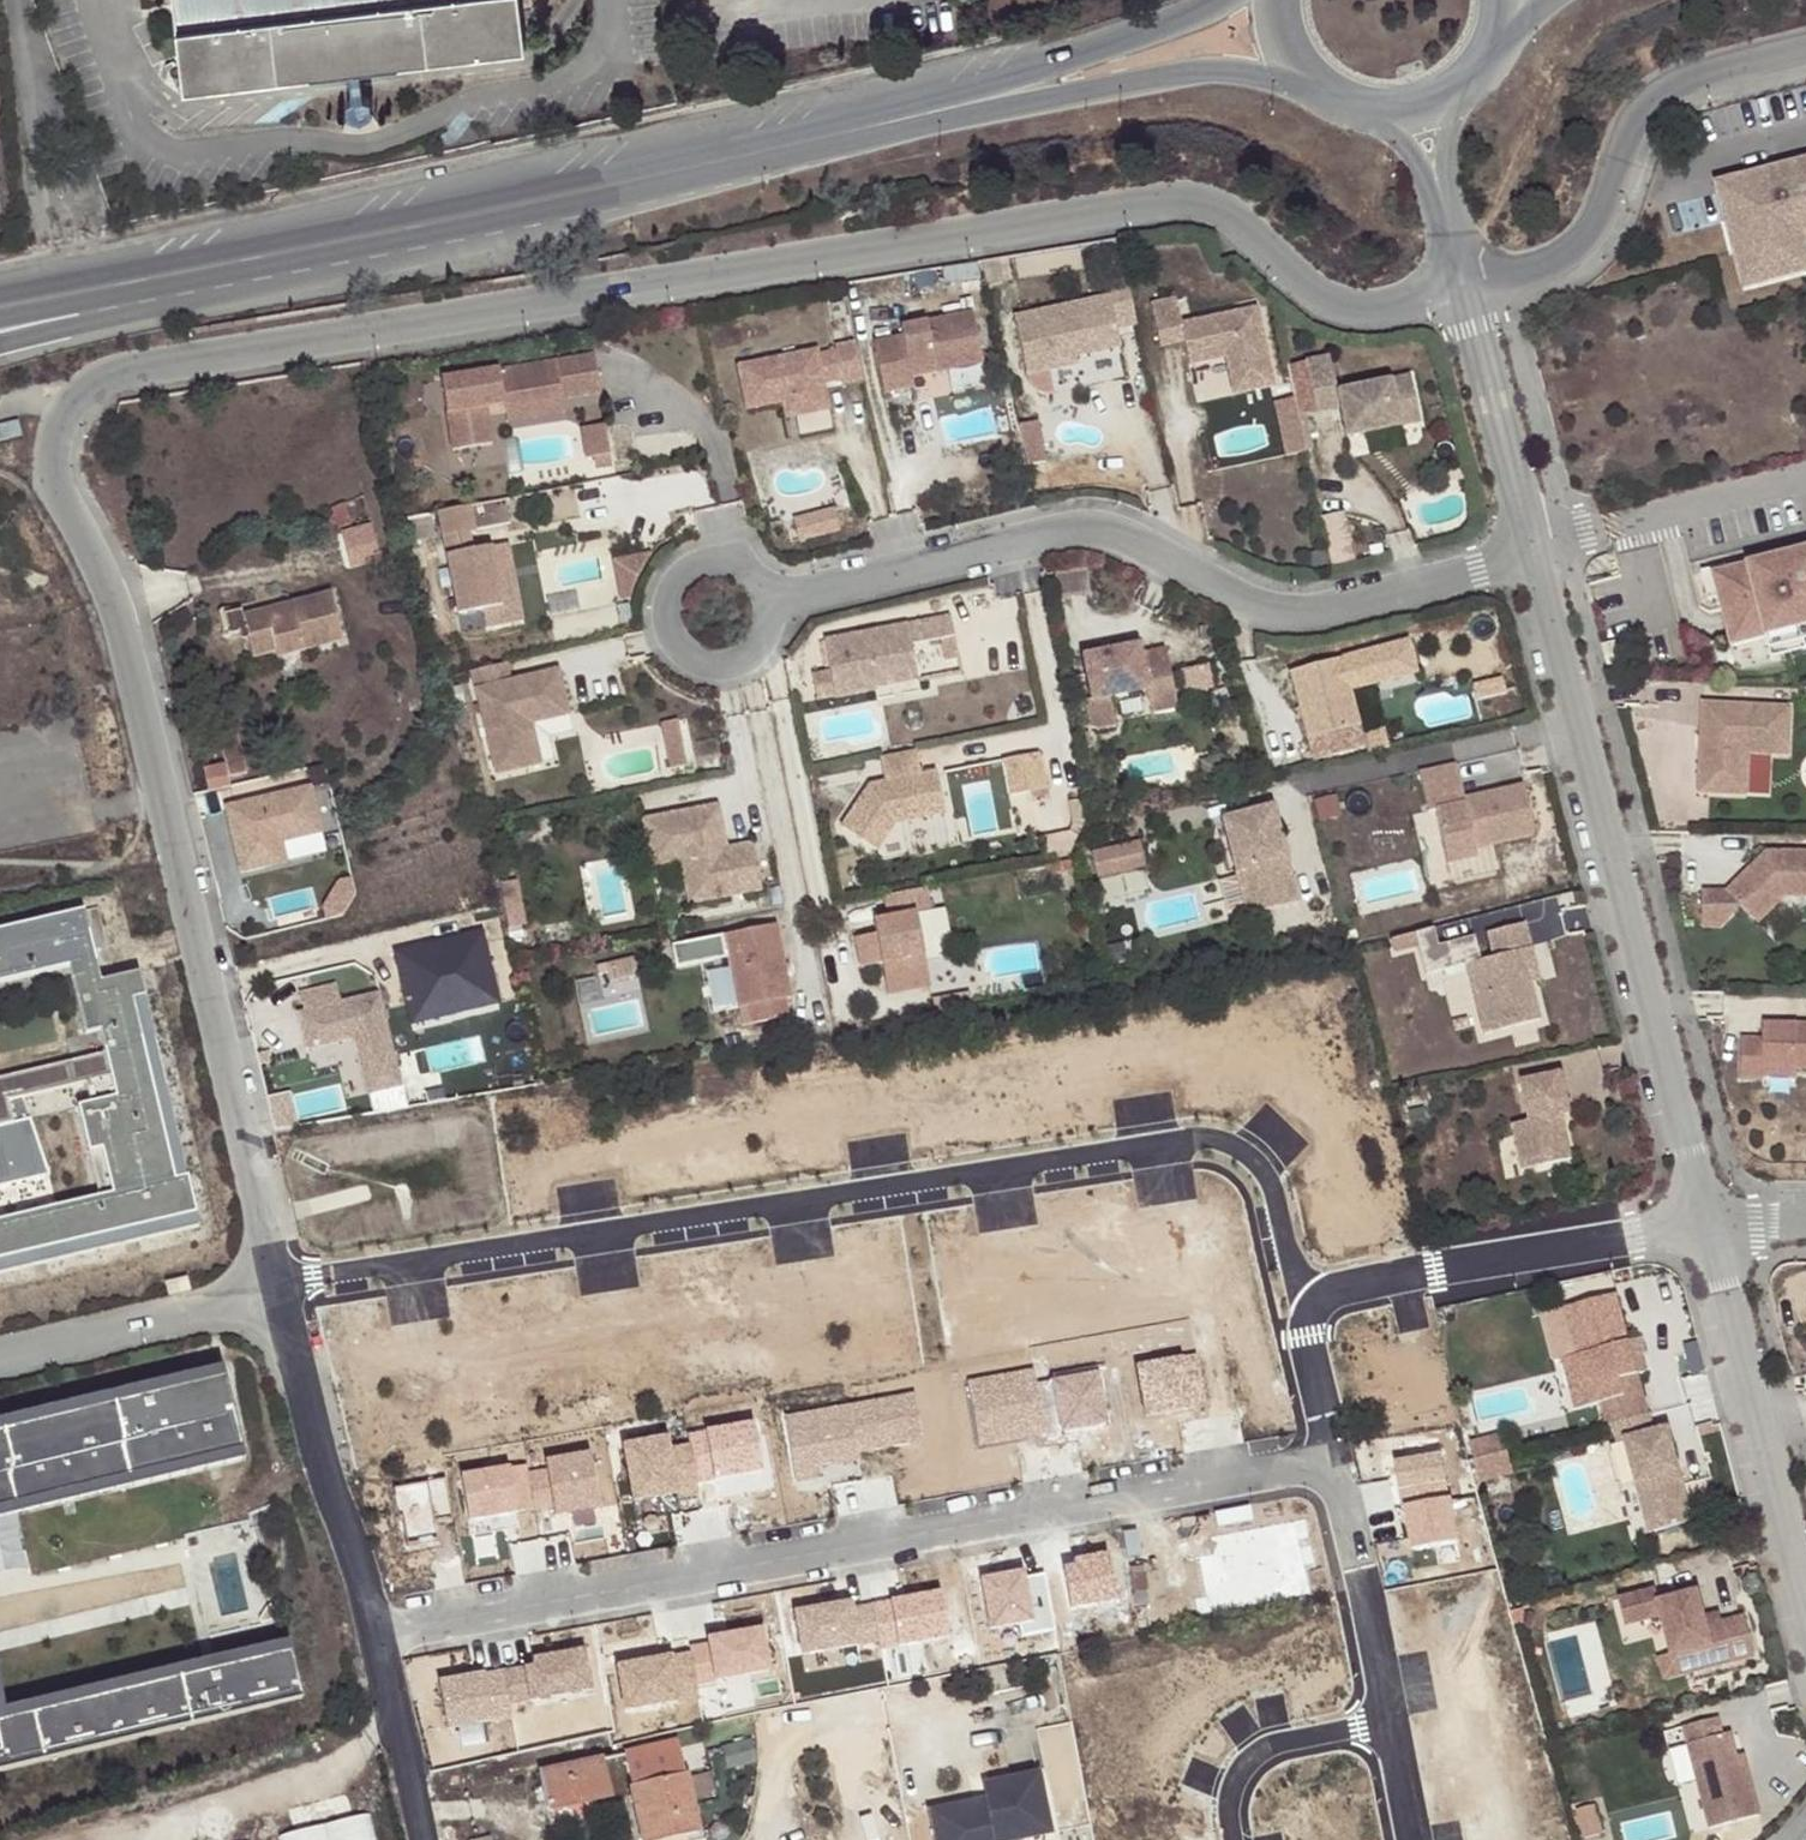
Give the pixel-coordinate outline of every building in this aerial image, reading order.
[(347,73),(362,71),(525,51),(519,0),(171,0),(182,93),(347,73)] [(362,71),(347,73),(351,101),(365,99),(362,71)] [(372,103),(365,99),(351,101),(343,106),(346,121),(354,128),(371,126),(375,120),(372,103)] [(1788,164),(1791,173),(1777,176),(1774,167),(1720,181),(1729,219),(1748,214),(1755,245),(1737,249),(1746,288),(1805,273),(1805,159),(1788,164)] [(1788,164),(1774,167),(1777,176),(1791,173),(1788,164)] [(1729,219),(1737,249),(1755,245),(1748,214),(1729,219)] [(1108,303),(1013,325),(1026,383),(1076,372),(1075,364),(1119,354),(1115,336),(1135,331),(1126,287),(1105,292),(1108,303)] [(1277,391),(1260,313),(1185,330),(1179,304),(1154,309),(1162,344),(1186,339),(1187,346),(1192,370),(1229,362),(1238,360),(1246,398),(1277,391)] [(895,337),(867,343),(878,393),(908,387),(906,378),(976,363),(965,312),(893,328),(895,337)] [(1164,351),(1187,346),(1186,339),(1162,344),(1164,351)] [(856,381),(848,343),(828,347),(836,385),(856,381)] [(828,347),(810,351),(818,389),(836,385),(828,347)] [(818,389),(810,351),(731,369),(740,412),(776,404),(785,402),(789,418),(823,410),(818,389)] [(1238,360),(1229,362),(1237,400),(1246,398),(1238,360)] [(547,362),(433,384),(446,454),(486,446),(479,410),(496,406),(497,411),(555,399),(547,362)] [(1332,362),(1309,368),(1320,418),(1344,413),(1350,442),(1424,426),(1413,381),(1340,397),(1332,362)] [(557,413),(555,399),(497,411),(500,424),(557,413)] [(789,418),(785,402),(776,404),(780,420),(789,418)] [(43,424),(40,412),(19,417),(21,429),(43,424)] [(599,423),(575,428),(581,458),(588,456),(604,453),(599,423)] [(604,453),(588,456),(591,468),(607,464),(604,453)] [(471,530),(465,506),(433,512),(458,614),(502,603),(488,545),(470,549),(458,552),(454,535),(466,532),(471,530)] [(797,517),(804,538),(841,527),(834,506),(797,517)] [(352,566),(383,559),(375,523),(344,530),(352,566)] [(470,549),(466,532),(454,535),(458,552),(470,549)] [(1727,579),(1712,583),(1719,607),(1732,655),(1766,645),(1768,652),(1803,643),(1805,642),(1805,558),(1727,579)] [(1719,607),(1712,583),(1727,579),(1725,574),(1700,581),(1708,609),(1719,607)] [(336,606),(297,615),(298,621),(275,626),(273,620),(246,626),(245,617),(226,622),(231,645),(250,641),(256,665),(279,660),(282,668),(347,654),(336,606)] [(824,639),(836,695),(877,686),(875,674),(917,665),(911,640),(953,631),(949,611),(824,639)] [(298,621),(297,615),(273,620),(275,626),(298,621)] [(223,646),(231,645),(226,622),(218,624),(223,646)] [(1768,652),(1773,672),(1805,663),(1805,654),(1803,643),(1768,652)] [(1138,649),(1082,659),(1090,705),(1145,694),(1171,689),(1165,654),(1140,658),(1138,649)] [(1409,649),(1291,678),(1308,745),(1360,733),(1350,695),(1417,679),(1409,649)] [(1602,656),(1608,679),(1622,677),(1614,654),(1602,656)] [(508,661),(473,669),(498,770),(543,759),(533,719),(571,710),(560,665),(512,677),(508,661)] [(1208,670),(1180,676),(1184,697),(1212,691),(1208,670)] [(1176,713),(1171,689),(1145,694),(1149,718),(1176,713)] [(1789,762),(1791,714),(1703,711),(1702,743),(1712,743),(1710,800),(1758,802),(1759,761),(1789,762)] [(554,760),(552,732),(575,730),(573,716),(540,719),(545,761),(554,760)] [(673,765),(668,741),(653,744),(658,768),(673,765)] [(227,787),(248,782),(239,743),(218,748),(224,775),(205,780),(210,800),(229,796),(227,787)] [(1700,800),(1710,800),(1712,743),(1702,743),(1700,800)] [(919,774),(914,749),(882,756),(887,781),(872,784),(845,827),(878,853),(895,824),(944,811),(935,770),(919,774)] [(1023,790),(1043,786),(1036,750),(1016,754),(1023,790)] [(1456,767),(1419,775),(1428,816),(1435,815),(1447,869),(1476,862),(1474,852),(1534,839),(1523,789),(1463,802),(1456,767)] [(226,803),(242,874),(332,853),(315,782),(226,803)] [(1075,801),(1064,803),(1068,822),(1063,833),(1071,838),(1079,823),(1075,801)] [(677,860),(686,904),(758,889),(751,851),(725,856),(723,847),(715,804),(639,819),(645,848),(674,842),(677,860)] [(1293,905),(1271,808),(1220,819),(1242,916),(1293,905)] [(1145,839),(1096,848),(1101,877),(1150,868),(1145,839)] [(674,842),(645,848),(649,866),(677,860),(674,842)] [(750,842),(723,847),(725,856),(751,851),(750,842)] [(1766,851),(1725,890),(1756,922),(1785,897),(1805,897),(1805,851),(1766,851)] [(930,890),(890,893),(891,911),(931,908),(930,890)] [(76,956),(81,972),(69,974),(83,1033),(98,1029),(103,1048),(109,1072),(114,1092),(74,1100),(86,1146),(98,1144),(109,1190),(0,1215),(0,1269),(197,1225),(185,1172),(170,1174),(129,994),(141,990),(136,968),(98,976),(80,902),(0,922),(0,975),(76,956)] [(884,961),(892,994),(936,983),(930,957),(957,951),(946,904),(876,920),(878,931),(856,936),(863,966),(884,961)] [(773,924),(721,934),(734,1007),(745,1005),(749,1023),(784,1016),(781,998),(787,997),(773,924)] [(486,927),(396,951),(416,1027),(506,1003),(486,927)] [(592,1039),(653,1025),(637,954),(599,963),(601,973),(578,978),(592,1039)] [(1476,999),(1492,1070),(1548,1057),(1540,1021),(1533,988),(1541,986),(1536,960),(1498,969),(1503,993),(1476,999)] [(411,1103),(387,989),(344,998),(341,981),(298,990),(310,1047),(358,1037),(374,1110),(411,1103)] [(1548,1019),(1541,986),(1533,988),(1540,1021),(1548,1019)] [(1805,1072),(1805,1028),(1763,1028),(1762,1042),(1741,1042),(1741,1081),(1763,1081),(1763,1072),(1796,1072),(1805,1072)] [(8,1121),(3,1098),(109,1072),(103,1048),(0,1074),(0,1122),(8,1121)] [(1796,1081),(1796,1072),(1763,1072),(1763,1081),(1796,1081)] [(1571,1119),(1562,1080),(1523,1088),(1531,1127),(1514,1130),(1524,1176),(1549,1170),(1547,1158),(1570,1153),(1563,1121),(1571,1119)] [(47,1171),(26,1117),(8,1121),(0,1122),(0,1182),(47,1171)] [(1573,1165),(1570,1153),(1547,1158),(1549,1170),(1573,1165)] [(190,1290),(186,1273),(163,1279),(166,1295),(190,1290)] [(243,1461),(218,1359),(0,1413),(0,1516),(243,1461)] [(1656,1427),(1651,1408),(1614,1418),(1619,1438),(1626,1436),(1637,1478),(1646,1475),(1658,1525),(1692,1516),(1669,1423),(1656,1427)] [(1474,1438),(1481,1481),(1512,1477),(1505,1433),(1474,1438)] [(691,1444),(672,1448),(669,1436),(624,1445),(636,1503),(700,1489),(691,1444)] [(1646,1475),(1637,1478),(1649,1527),(1658,1525),(1646,1475)] [(1453,1498),(1408,1507),(1417,1550),(1461,1541),(1453,1498)] [(1656,1585),(1619,1595),(1626,1621),(1662,1612),(1672,1652),(1681,1650),(1687,1670),(1755,1652),(1745,1612),(1722,1618),(1707,1622),(1705,1613),(1698,1588),(1660,1598),(1656,1585)] [(873,1605),(886,1652),(957,1634),(944,1587),(873,1605)] [(797,1612),(804,1652),(868,1640),(861,1600),(797,1612)] [(1720,1609),(1705,1613),(1707,1622),(1722,1618),(1720,1609)] [(691,1641),(693,1653),(620,1666),(627,1703),(774,1676),(766,1628),(691,1641)] [(0,1703),(0,1772),(303,1700),(284,1636),(0,1703)] [(1672,1652),(1660,1656),(1665,1676),(1687,1670),(1681,1650),(1672,1652)] [(513,1706),(598,1694),(592,1651),(507,1663),(513,1706)] [(1721,1714),(1686,1723),(1713,1825),(1762,1812),(1750,1763),(1743,1765),(1740,1753),(1733,1730),(1725,1732),(1721,1714)] [(1045,1751),(1076,1748),(1074,1722),(1043,1724),(1045,1751)] [(699,1839),(679,1749),(625,1761),(642,1839),(697,1839),(699,1839)] [(1747,1752),(1740,1753),(1743,1765),(1750,1763),(1747,1752)] [(591,1805),(608,1782),(605,1765),(540,1776),(546,1813),(591,1805)] [(987,1794),(930,1807),(938,1839),(1022,1839),(1058,1832),(1044,1768),(984,1781),(987,1794)] [(611,1801),(608,1782),(591,1805),(611,1801)] [(377,1811),(285,1832),(287,1839),(384,1839),(377,1811)]
